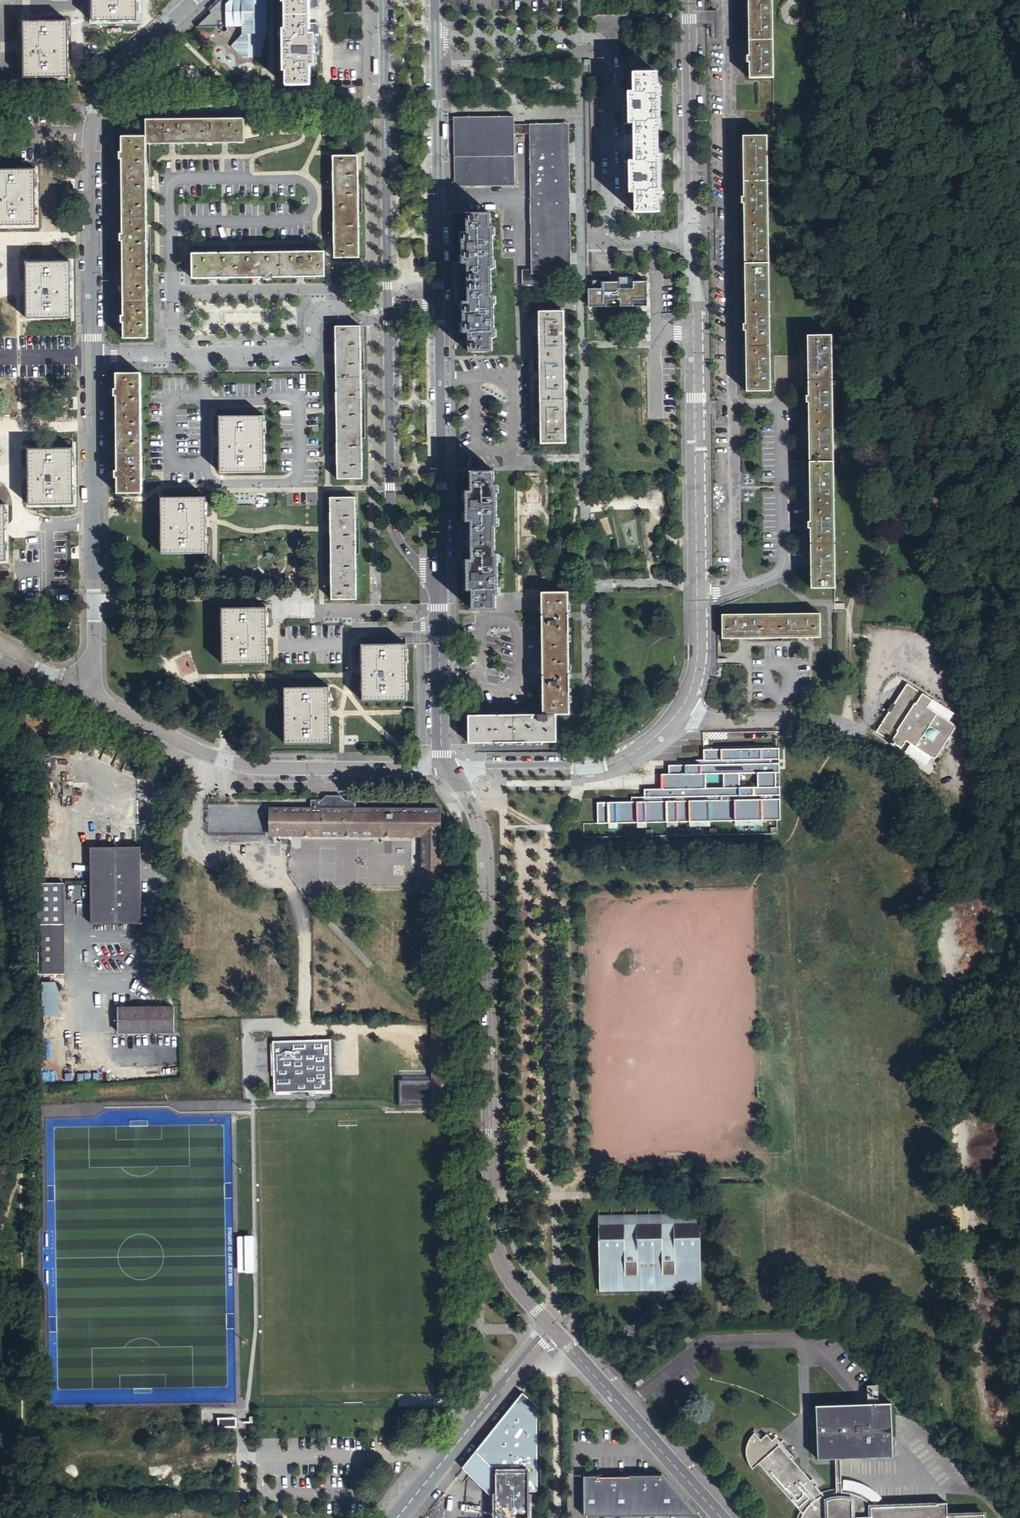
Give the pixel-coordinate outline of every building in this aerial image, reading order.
[(137,21),(137,0),(93,0),(93,22),(137,21)] [(319,51),(318,0),(283,0),(283,4),(286,4),(286,31),(283,31),(284,73),(286,73),(287,87),(310,86),(310,67),(315,67),(315,55),(319,55),(319,51)] [(773,79),(772,0),(748,0),(749,57),(745,57),(745,64),(749,64),(749,79),(773,79)] [(242,60),(266,60),(267,2),(228,1),(227,31),(243,31),(243,42),(234,41),(234,52),(242,52),(242,60)] [(715,26),(717,26),(717,11),(707,12),(707,19),(707,26),(715,26)] [(24,77),(68,77),(67,21),(24,21),(24,77)] [(635,214),(658,214),(658,200),(661,200),(660,156),(658,156),(657,130),(660,130),(659,88),(657,88),(657,75),(632,75),(632,95),(628,95),(628,106),(623,106),(624,145),(624,183),(629,183),(629,195),(634,195),(635,214)] [(514,130),(514,124),(514,118),(455,118),(455,153),(454,153),(454,187),(516,185),(516,135),(514,135),(514,130)] [(147,145),(244,144),(244,120),(147,121),(147,138),(147,145)] [(571,270),(569,124),(563,124),(563,130),(564,265),(564,270),(571,270)] [(552,265),(564,265),(563,130),(530,130),(533,270),(522,270),(522,287),(553,286),(552,271),(552,265)] [(746,392),(770,391),(766,137),(743,137),(743,198),(740,198),(740,205),(743,205),(745,325),(741,326),(741,333),(745,333),(746,392)] [(148,339),(147,145),(147,138),(122,138),(122,154),(119,154),(119,161),(122,161),(123,236),(119,236),(119,243),(123,243),(124,317),(120,317),(120,324),(124,324),(124,339),(148,339)] [(335,259),(360,259),(358,157),(334,157),(335,259)] [(35,226),(35,170),(0,170),(0,226),(35,226)] [(470,353),(493,353),(493,340),(496,340),(495,298),(492,298),(492,270),(495,270),(494,228),(491,228),(491,215),(467,215),(468,234),(463,234),(463,246),(459,247),(460,322),(464,323),(464,335),(469,334),(470,353)] [(193,279),(324,278),(324,252),(193,254),(193,279)] [(27,318),(71,317),(70,262),(26,262),(27,290),(27,318)] [(591,282),(588,283),(588,307),(647,306),(646,281),(634,281),(633,277),(618,277),(618,278),(619,278),(619,282),(602,282),(602,280),(591,280),(591,282)] [(542,445),(566,444),(564,313),(540,313),(542,445)] [(336,480),(361,479),(360,327),(335,327),(336,480)] [(811,589),(835,589),(830,336),(807,336),(807,395),(803,395),(803,403),(807,402),(810,521),(806,521),(806,528),(810,528),(811,589)] [(115,494),(139,494),(140,374),(116,374),(116,391),(112,391),(112,398),(116,398),(115,472),(112,472),(112,479),(115,479),(115,494)] [(220,473),(264,472),(264,417),(220,417),(220,473)] [(29,504),(73,504),(73,448),(29,449),(29,476),(29,504)] [(472,591),(473,611),(496,610),(496,597),(499,597),(498,554),(496,555),(495,528),(497,528),(497,486),(495,486),(495,472),(470,472),(471,491),(466,491),(466,504),(462,504),(463,580),(467,580),(467,591),(472,591)] [(158,555),(202,554),(202,500),(158,499),(158,555)] [(356,600),(355,499),(330,499),(331,600),(356,600)] [(542,593),(544,717),(558,717),(571,717),(569,593),(542,593)] [(223,665),(266,665),(266,608),(222,609),(223,665)] [(723,639),(820,638),(820,614),(722,615),(723,639)] [(363,701),(407,700),(406,645),(362,645),(363,701)] [(286,744),(330,743),(330,688),(285,689),(286,744)] [(959,724),(906,690),(892,710),(890,708),(886,716),(888,717),(875,737),(890,747),(888,749),(894,753),(896,751),(929,772),(943,750),(944,751),(946,750),(947,750),(948,748),(948,747),(947,746),(946,745),(959,724)] [(471,744),(558,745),(558,717),(544,717),(470,718),(471,744)] [(778,834),(776,745),(701,746),(703,757),(696,757),(695,761),(668,762),(668,771),(661,772),(661,787),(642,788),(642,796),(630,795),(631,800),(595,801),(596,822),(583,822),(583,838),(778,834)] [(424,889),(442,888),(441,810),(355,810),(356,802),(345,801),(341,797),(326,797),(322,801),(312,801),(312,810),(270,810),(270,837),(423,836),(424,889)] [(89,924),(140,924),(141,846),(90,846),(89,924)] [(27,883),(28,973),(60,973),(59,882),(27,883)] [(114,1007),(113,1033),(171,1033),(171,1007),(114,1007)] [(272,1041),(275,1092),(331,1089),(329,1038),(272,1041)] [(401,1106),(431,1106),(430,1078),(400,1079),(401,1106)] [(599,1289),(701,1286),(699,1213),(597,1215),(599,1289)] [(238,1269),(254,1269),(253,1232),(237,1232),(238,1269)] [(521,1391),(475,1449),(495,1470),(495,1517),(526,1517),(526,1490),(536,1490),(536,1402),(521,1391)] [(841,1459),(894,1457),(892,1403),(817,1406),(819,1460),(836,1459),(841,1459)] [(753,1470),(754,1471),(760,1466),(804,1517),(826,1498),(818,1488),(820,1486),(815,1481),(813,1483),(793,1461),(795,1459),(778,1439),(774,1442),(769,1436),(763,1442),(757,1435),(755,1436),(754,1438),(752,1440),(751,1442),(750,1444),(749,1446),(749,1448),(748,1450),(748,1452),(748,1455),(748,1457),(748,1459),(749,1461),(750,1464),(751,1466),(752,1468),(753,1470)] [(475,1449),(462,1465),(464,1468),(489,1493),(489,1517),(495,1517),(495,1470),(475,1449)] [(583,1474),(583,1514),(599,1514),(688,1514),(697,1514),(661,1474),(628,1474),(628,1475),(598,1475),(598,1474),(583,1474)] [(872,1517),(861,1517),(853,1517),(843,1517),(842,1493),(837,1493),(835,1493),(833,1494),(831,1495),(829,1495),(828,1496),(826,1498),(804,1517),(872,1517)] [(938,1504),(873,1506),(872,1505),(869,1502),(866,1500),(863,1498),(860,1497),(856,1495),(853,1494),(850,1494),(846,1493),(842,1493),(843,1517),(853,1517),(861,1517),(872,1517),(872,1507),(874,1507),(938,1506),(938,1504)] [(872,1507),(872,1517),(948,1517),(948,1504),(938,1504),(938,1506),(874,1507),(872,1507)]
